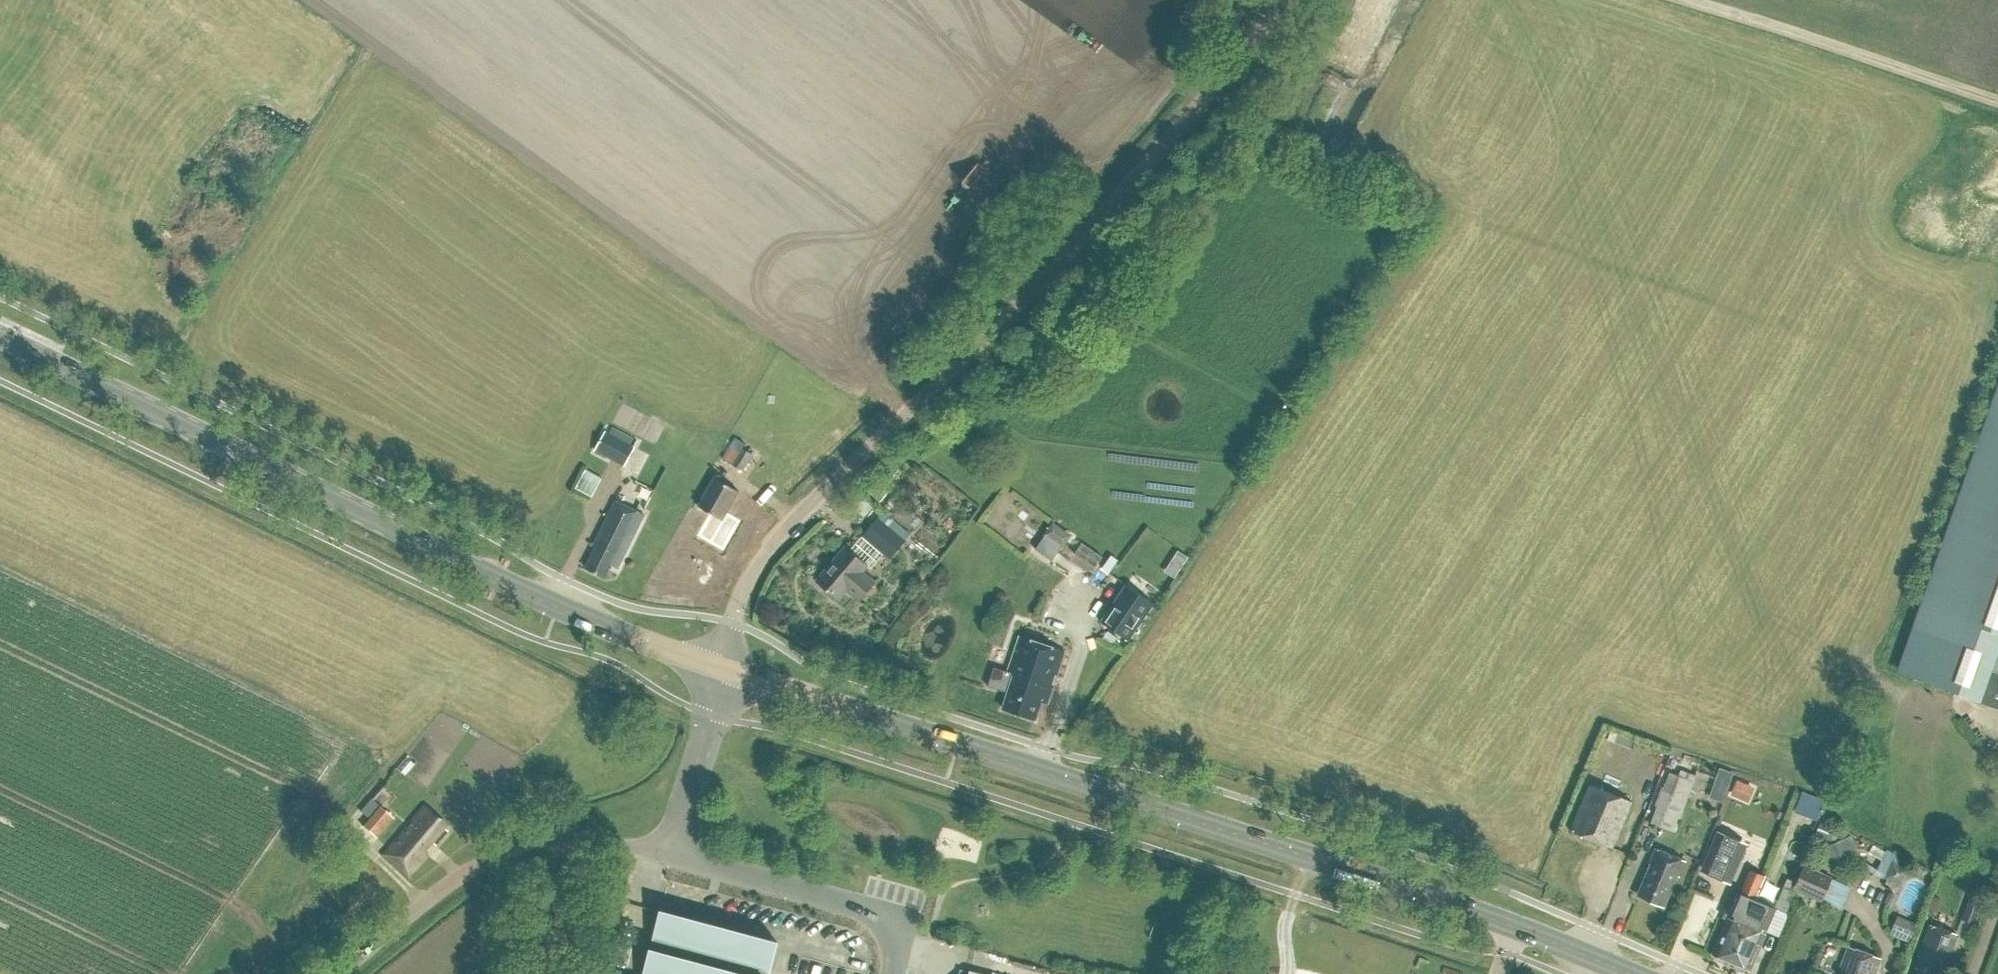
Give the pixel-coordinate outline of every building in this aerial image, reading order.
[(1901,671),(1979,699),(1997,644),(1997,380),(1912,628),(1897,670),(1901,671)] [(625,467),(636,446),(606,431),(596,451),(625,467)] [(745,470),(753,454),(744,449),(747,443),(735,437),(723,459),(745,470)] [(562,467),(595,478),(599,466),(566,454),(562,467)] [(723,520),(739,491),(715,477),(699,506),(723,520)] [(617,568),(644,513),(615,499),(594,543),(596,545),(585,567),(606,577),(612,565),(617,568)] [(862,536),(890,560),(906,540),(879,517),(862,536)] [(1062,548),(1072,534),(1053,522),(1044,535),(1062,548)] [(1011,555),(1028,547),(1024,537),(1006,544),(1011,555)] [(859,604),(876,585),(863,574),(868,569),(846,549),(817,583),(839,602),(847,593),(859,604)] [(1049,550),(1043,562),(1060,570),(1065,559),(1049,550)] [(1154,604),(1151,602),(1128,586),(1126,585),(1101,622),(1128,641),(1154,604)] [(1036,720),(1041,704),(1042,701),(1049,703),(1065,653),(1021,638),(1009,674),(1016,676),(1005,710),(1036,720)] [(1989,706),(1997,709),(1997,673),(1992,671),(1981,703),(1989,706)] [(1719,768),(1716,779),(1718,780),(1729,784),(1733,773),(1722,769),(1719,768)] [(1650,822),(1653,823),(1661,826),(1675,831),(1680,819),(1695,776),(1696,775),(1680,770),(1678,776),(1671,773),(1669,773),(1664,787),(1661,786),(1654,805),(1657,806),(1650,822)] [(1614,850),(1633,802),(1590,785),(1571,832),(1614,850)] [(1790,794),(1783,791),(1774,809),(1782,812),(1790,794)] [(1824,800),(1803,792),(1796,812),(1817,820),(1824,800)] [(345,794),(338,805),(348,812),(356,802),(345,794)] [(360,811),(369,819),(363,826),(376,837),(393,818),(379,806),(370,799),(360,811)] [(381,854),(384,857),(408,877),(428,856),(423,852),(431,842),(435,845),(446,832),(447,831),(444,828),(447,824),(426,806),(423,804),(381,854)] [(1826,844),(1833,824),(1820,820),(1813,839),(1826,844)] [(1743,845),(1720,835),(1704,871),(1728,881),(1743,845)] [(1827,846),(1834,864),(1859,854),(1851,836),(1827,846)] [(1653,866),(1646,882),(1642,880),(1637,894),(1644,897),(1665,906),(1670,892),(1673,894),(1680,877),(1682,878),(1689,862),(1658,849),(1651,865),(1653,866)] [(1796,883),(1793,889),(1822,902),(1833,878),(1803,865),(1796,883)] [(1724,917),(1728,919),(1726,925),(1719,927),(1722,934),(1714,954),(1718,955),(1719,958),(1724,960),(1727,959),(1731,961),(1740,938),(1746,940),(1752,925),(1744,922),(1753,901),(1755,902),(1756,900),(1755,900),(1764,875),(1750,870),(1741,894),(1734,891),(1724,917)] [(1787,879),(1784,887),(1793,891),(1793,889),(1796,883),(1787,879)] [(1775,908),(1787,913),(1795,892),(1793,891),(1784,887),(1775,908)] [(1974,924),(1983,897),(1971,893),(1962,919),(1974,924)] [(1939,898),(1931,895),(1926,909),(1934,912),(1939,898)] [(1752,925),(1746,940),(1740,938),(1731,961),(1736,963),(1737,966),(1743,968),(1745,967),(1749,969),(1758,949),(1763,947),(1761,942),(1775,908),(1756,900),(1755,902),(1753,901),(1744,922),(1752,925)] [(644,973),(768,973),(774,952),(777,942),(662,910),(644,973)] [(1951,951),(1957,935),(1931,925),(1919,955),(1921,956),(1916,969),(1919,970),(1918,973),(1941,973),(1944,966),(1945,967),(1951,951)] [(1882,958),(1851,947),(1845,963),(1849,965),(1845,973),(1877,973),(1882,958)]
